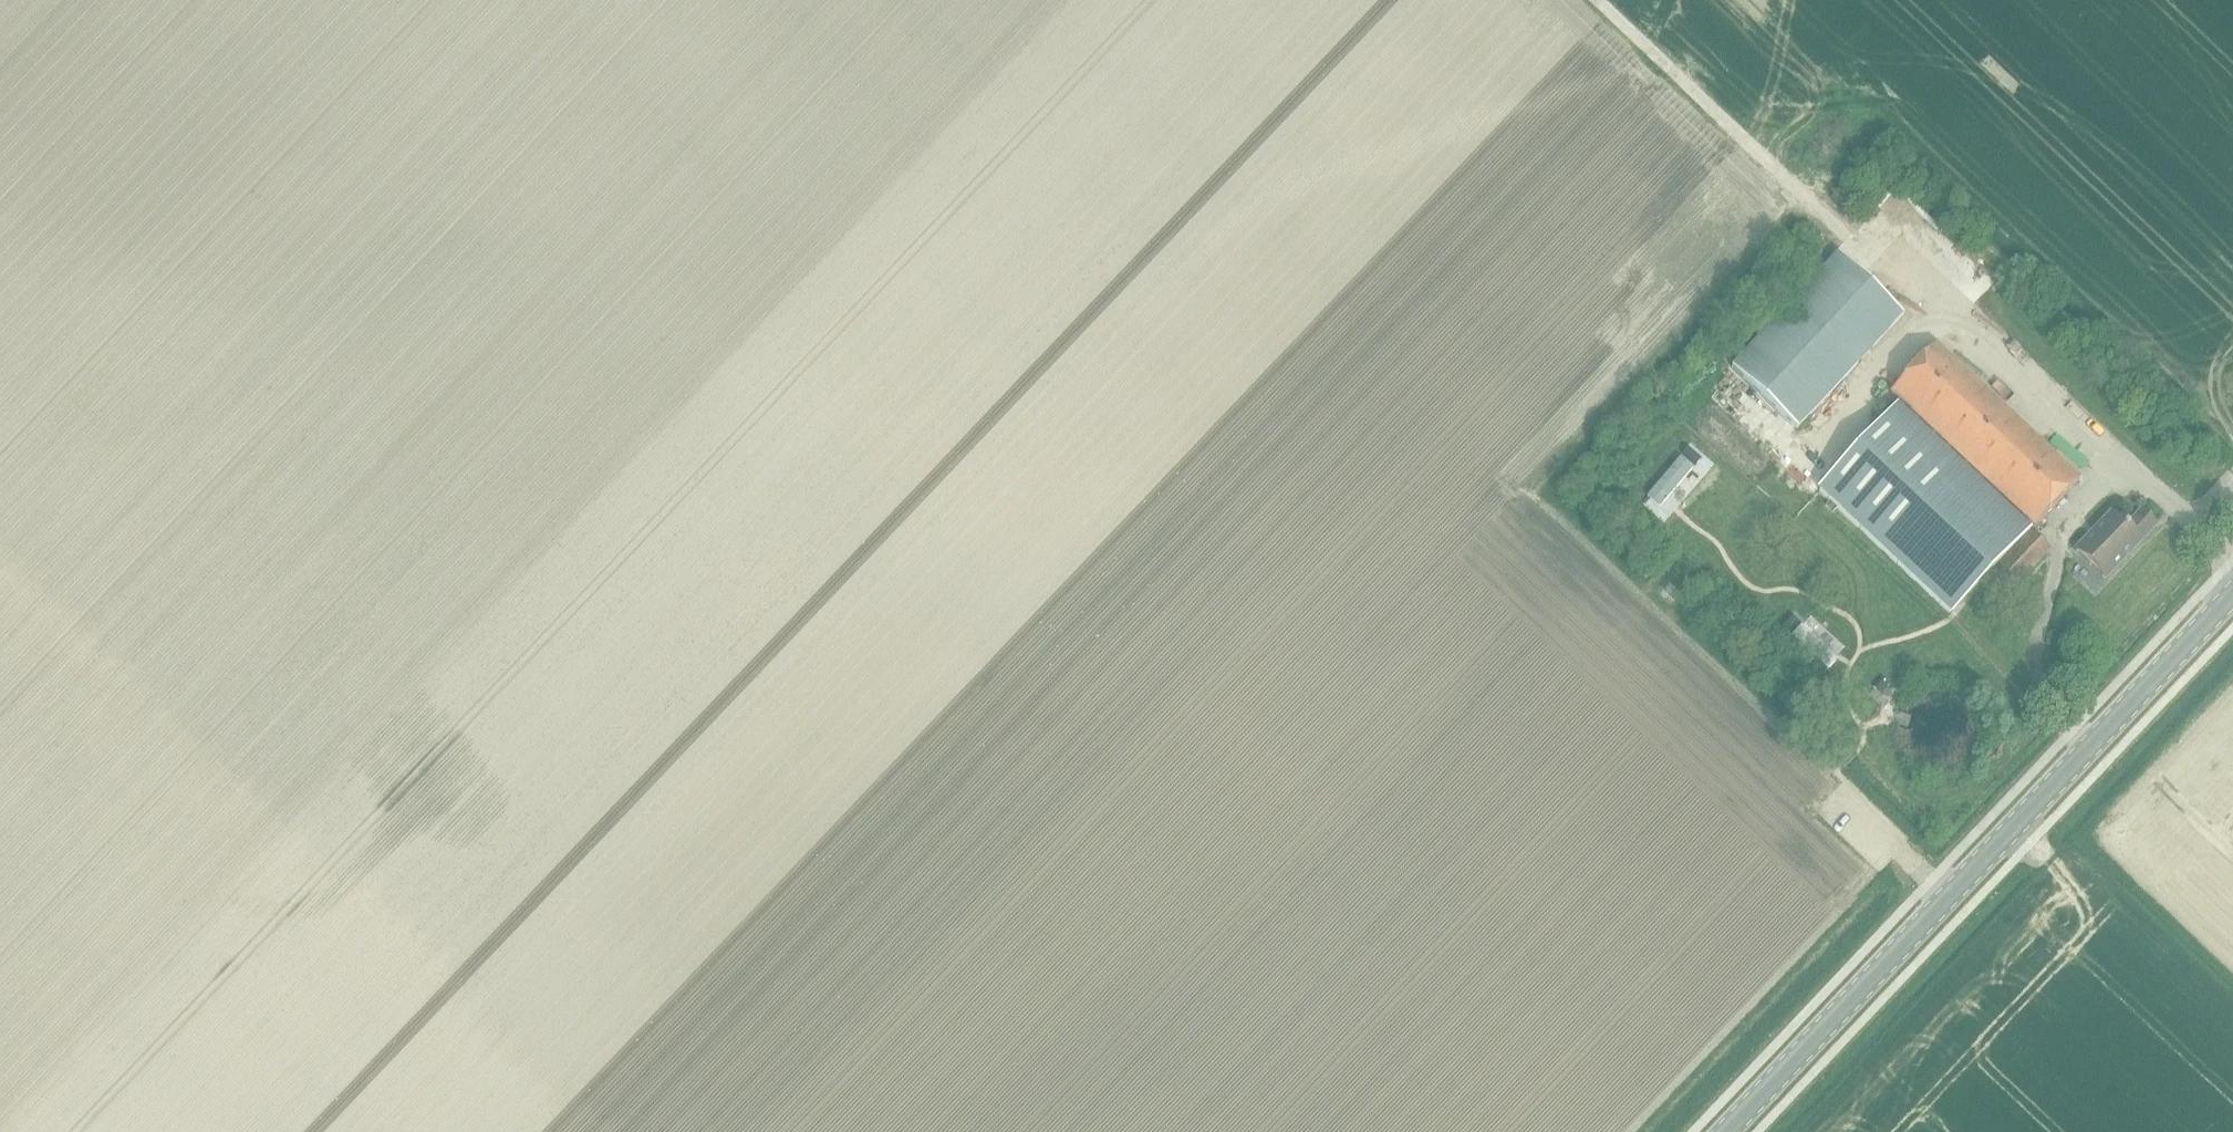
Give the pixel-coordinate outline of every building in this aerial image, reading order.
[(1797,427),(1903,313),(1838,252),(1732,367),(1797,427)] [(1890,393),(1901,403),(1819,490),(1948,612),(2031,524),(2034,528),(2079,479),(1935,344),(1890,393)] [(2104,577),(2156,523),(2141,508),(2125,525),(2111,512),(2075,550),(2104,577)] [(2016,584),(2049,549),(2030,531),(1997,566),(2016,584)] [(1805,661),(1819,649),(1805,632),(1791,643),(1805,661)]
